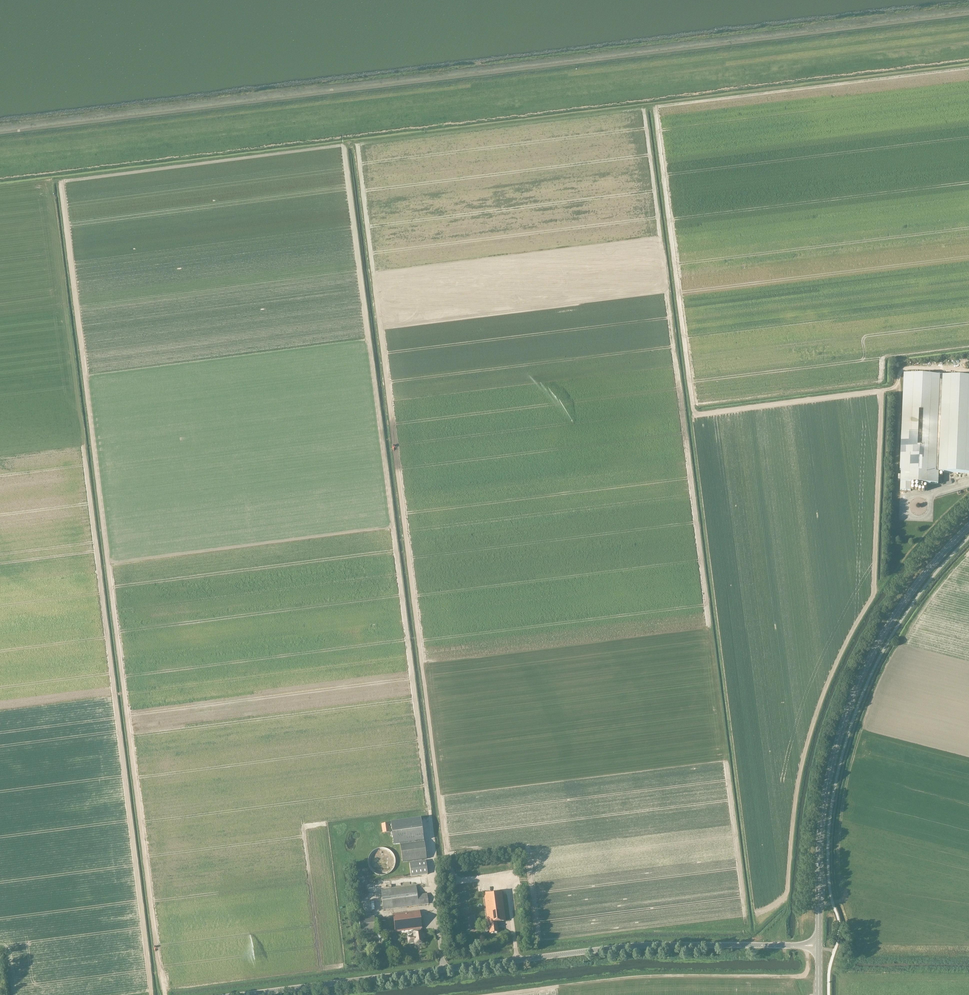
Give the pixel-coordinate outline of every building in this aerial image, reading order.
[(968,473),(968,377),(904,374),(900,470),(901,470),(900,490),(911,491),(911,483),(938,484),(939,472),(968,473)] [(403,862),(425,859),(420,818),(391,822),(392,832),(390,833),(390,836),(393,836),(394,845),(400,844),(403,862)] [(395,863),(395,862),(395,860),(395,858),(394,857),(394,855),(393,854),(392,852),(390,851),(389,850),(387,849),(385,848),(383,848),(381,848),(380,848),(378,848),(376,849),(375,849),(374,850),(372,851),(371,852),(370,854),(369,855),(368,857),(368,859),(368,861),(368,863),(368,865),(368,866),(369,868),(370,870),(371,871),(372,872),(374,873),(375,874),(376,874),(378,875),(380,875),(381,875),(383,875),(385,875),(387,874),(389,873),(390,872),(392,871),(393,869),(394,868),(394,866),(395,865),(395,863)] [(409,863),(411,876),(428,874),(426,861),(409,863)] [(416,885),(381,890),(383,910),(428,904),(427,894),(417,895),(416,885)] [(496,922),(505,921),(501,891),(484,893),(488,924),(489,933),(498,932),(496,922)] [(419,911),(393,914),(395,932),(413,929),(421,929),(421,928),(419,911)] [(375,922),(359,923),(361,934),(376,932),(375,922)] [(414,936),(410,937),(409,937),(409,939),(409,940),(409,941),(410,942),(411,942),(415,942),(415,944),(423,943),(422,937),(424,937),(424,934),(422,934),(421,932),(421,929),(413,929),(414,932),(413,933),(414,936)]
